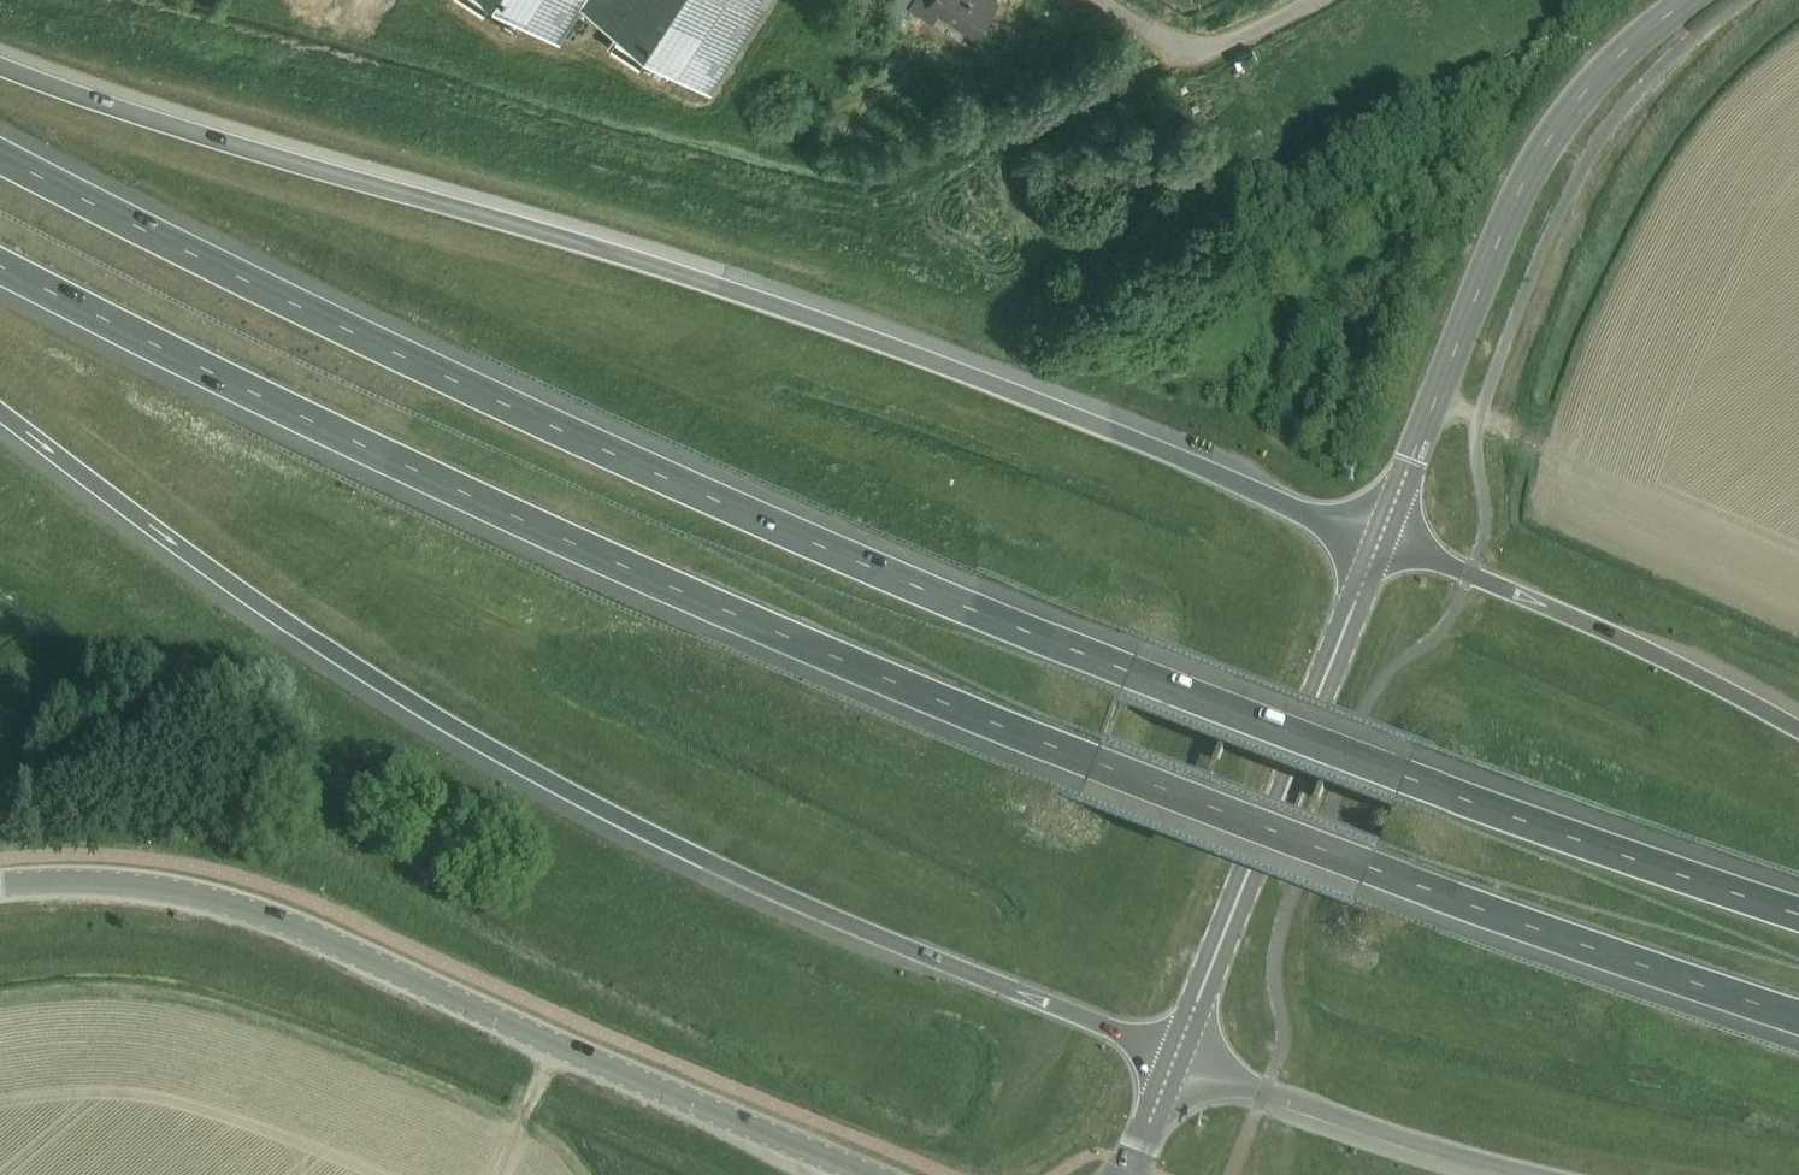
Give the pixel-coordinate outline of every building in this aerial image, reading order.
[(562,34),(584,0),(511,0),(562,34)] [(768,0),(585,0),(713,84),(768,0)] [(869,0),(857,0),(852,8),(860,13),(869,0)] [(882,13),(905,27),(917,9),(932,18),(939,8),(975,32),(996,0),(891,0),(882,13)]
